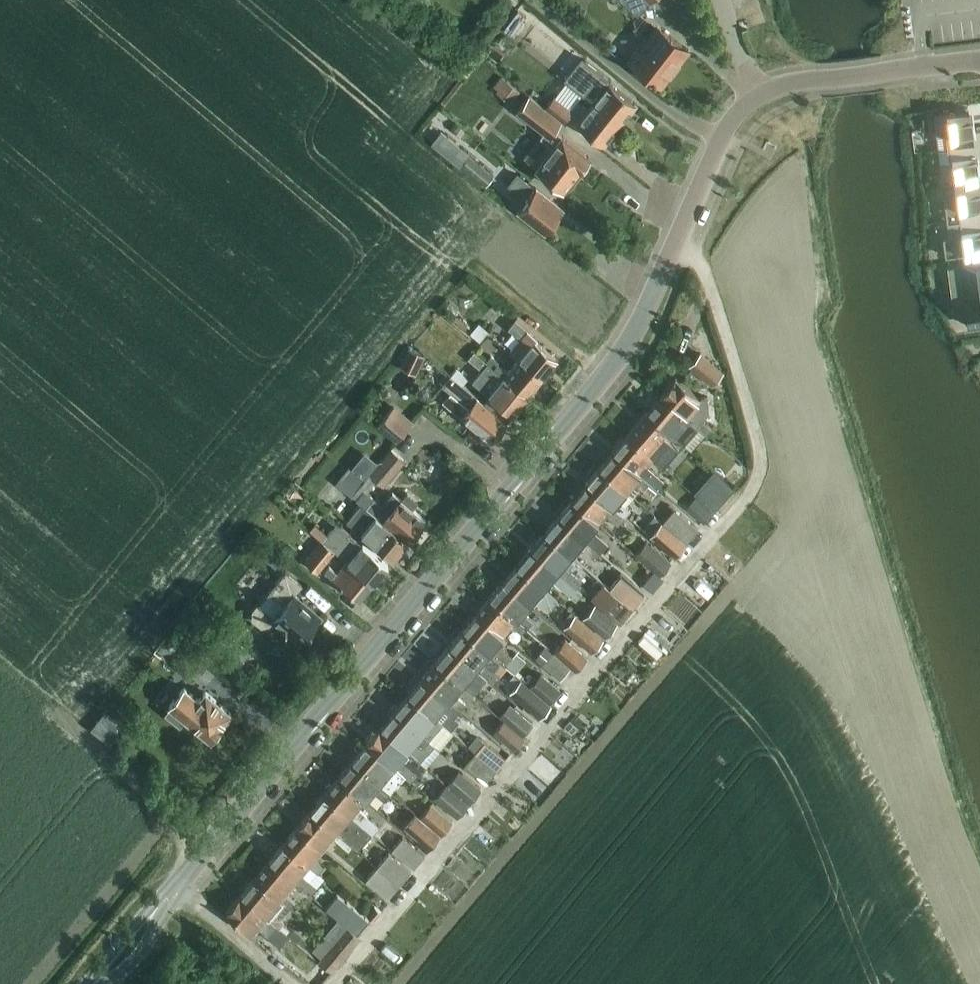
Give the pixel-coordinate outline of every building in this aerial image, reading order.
[(637,16),(649,2),(651,0),(620,0),(637,16)] [(517,5),(509,14),(519,24),(528,15),(517,5)] [(502,30),(512,39),(521,27),(511,19),(502,30)] [(688,50),(655,25),(628,61),(660,86),(688,50)] [(592,103),(619,125),(635,105),(597,74),(586,88),(597,97),(592,103)] [(500,78),(494,86),(499,90),(497,93),(509,103),(518,92),(500,78)] [(560,121),(544,108),(529,96),(517,111),(543,133),(540,137),(523,159),(535,168),(563,190),(565,188),(569,188),(574,181),(573,178),(589,158),(553,130),(560,121)] [(578,102),(571,110),(553,97),(544,108),(560,121),(562,123),(567,116),(603,145),(619,125),(592,103),(587,109),(578,102)] [(947,148),(979,144),(979,127),(973,128),(971,112),(968,112),(933,116),(935,134),(945,133),(947,148)] [(947,148),(949,163),(939,165),(941,183),(979,178),(977,161),(979,161),(979,144),(947,148)] [(457,150),(450,158),(459,166),(468,155),(469,153),(460,146),(457,150)] [(493,176),(468,155),(459,166),(484,187),(493,176)] [(545,231),(562,209),(536,188),(535,189),(517,175),(509,185),(527,199),(518,210),(545,231)] [(943,188),(947,222),(979,218),(979,188),(979,184),(943,188)] [(947,222),(948,235),(942,236),(945,255),(979,251),(979,218),(947,222)] [(947,266),(953,309),(966,307),(968,326),(979,324),(979,262),(947,266)] [(436,310),(464,336),(471,329),(444,302),(436,310)] [(554,361),(533,342),(535,339),(514,320),(507,328),(519,339),(508,351),(516,359),(540,379),(554,361)] [(480,342),(488,332),(478,323),(469,334),(480,342)] [(408,348),(399,367),(416,376),(425,356),(408,348)] [(525,397),(502,376),(495,371),(472,351),(466,358),(481,371),(471,382),(487,395),(481,402),(505,422),(525,397)] [(688,367),(712,387),(724,372),(700,352),(688,367)] [(525,397),(540,379),(516,359),(502,376),(525,397)] [(456,369),(450,377),(462,386),(468,379),(456,369)] [(481,402),(462,386),(450,377),(449,376),(442,385),(468,407),(461,416),(491,441),(506,423),(505,422),(481,402)] [(707,397),(699,399),(674,378),(659,396),(696,426),(705,434),(711,428),(702,420),(708,413),(707,397)] [(705,434),(696,426),(659,396),(645,413),(672,436),(691,451),(705,434)] [(394,404),(378,424),(396,440),(413,420),(394,404)] [(667,441),(672,436),(645,413),(625,436),(652,459),(653,458),(663,467),(677,449),(667,441)] [(645,467),(652,459),(625,436),(612,452),(658,491),(665,483),(645,467)] [(368,474),(383,486),(403,462),(389,450),(368,474)] [(652,499),(658,491),(612,452),(598,469),(625,492),(632,498),(639,488),(652,499)] [(687,489),(714,511),(734,487),(714,471),(714,472),(701,461),(697,466),(710,477),(705,482),(698,476),(687,489)] [(348,467),(335,484),(350,496),(357,488),(364,479),(348,467)] [(632,498),(625,492),(598,469),(584,485),(623,518),(629,510),(625,507),(632,498)] [(727,479),(738,490),(746,481),(735,471),(727,479)] [(617,525),(623,518),(584,485),(571,501),(597,524),(605,515),(617,525)] [(362,490),(361,491),(357,488),(350,496),(359,504),(359,503),(382,521),(406,542),(424,520),(410,509),(416,502),(406,494),(400,501),(391,493),(381,505),(362,490)] [(685,509),(704,524),(714,511),(696,496),(685,509)] [(592,530),(597,524),(571,501),(557,517),(598,553),(607,543),(592,530)] [(391,560),(406,542),(382,521),(359,503),(359,504),(345,521),(391,560)] [(673,509),(661,523),(685,543),(697,530),(673,509)] [(685,543),(653,516),(642,530),(674,557),(685,543)] [(593,560),(598,553),(557,517),(543,534),(569,556),(571,555),(578,547),(593,560)] [(321,542),(346,563),(372,584),(387,566),(361,545),(360,546),(346,535),(347,534),(335,524),(321,542)] [(575,559),(571,555),(569,556),(543,534),(529,550),(563,579),(580,594),(581,593),(574,588),(580,582),(561,566),(567,558),(572,562),(575,559)] [(333,552),(321,542),(304,563),(316,573),(333,552)] [(646,542),(635,555),(659,575),(670,562),(646,542)] [(288,545),(284,550),(292,558),(297,552),(288,545)] [(574,601),(580,594),(563,579),(529,550),(515,566),(542,589),(549,580),(574,601)] [(357,602),(372,584),(346,563),(336,575),(328,568),(323,574),(357,602)] [(556,601),(542,589),(515,566),(502,582),(529,605),(534,598),(548,610),(556,601)] [(319,618),(312,612),(314,610),(301,599),(299,601),(292,595),(301,585),(284,571),(266,592),(252,610),(251,619),(261,626),(270,624),(274,618),(300,641),(303,637),(305,639),(311,632),(309,630),(319,618)] [(652,593),(661,581),(663,579),(653,572),(642,585),(652,593)] [(632,609),(620,575),(608,589),(632,609)] [(522,613),(529,605),(502,582),(488,598),(525,629),(531,621),(522,613)] [(608,589),(602,585),(592,598),(620,622),(632,609),(608,589)] [(524,628),(525,629),(488,598),(475,614),(502,636),(511,626),(520,633),(524,628)] [(604,637),(615,624),(594,606),(583,619),(604,637)] [(496,644),(502,636),(475,614),(461,630),(488,653),(500,663),(503,666),(511,656),(496,644)] [(564,629),(591,653),(601,640),(574,617),(564,629)] [(535,636),(541,629),(532,622),(527,629),(535,636)] [(185,629),(193,636),(198,630),(190,624),(185,629)] [(237,665),(249,650),(222,627),(210,642),(237,665)] [(500,663),(488,653),(461,630),(448,646),(486,679),(492,684),(498,676),(492,671),(500,663)] [(553,653),(574,671),(575,672),(586,658),(564,639),(553,653)] [(192,649),(191,651),(184,645),(177,654),(184,659),(176,668),(191,681),(198,672),(201,674),(210,663),(192,649)] [(472,695),(486,679),(448,646),(434,662),(462,686),(472,695)] [(571,668),(544,647),(534,659),(561,680),(571,668)] [(454,695),(462,686),(434,662),(421,678),(459,710),(464,704),(454,695)] [(541,674),(533,683),(524,675),(522,677),(514,669),(512,672),(548,703),(559,690),(541,674)] [(453,717),(459,710),(421,678),(407,695),(441,724),(449,730),(458,721),(453,717)] [(550,706),(528,687),(517,700),(538,719),(550,706)] [(204,692),(198,700),(184,688),(169,706),(170,707),(165,713),(179,725),(184,719),(209,739),(212,736),(215,738),(221,731),(218,729),(230,714),(204,692)] [(428,740),(441,724),(407,695),(393,711),(433,745),(434,745),(428,740)] [(533,724),(509,703),(498,716),(523,736),(533,724)] [(426,753),(433,745),(393,711),(380,728),(407,751),(414,742),(426,753)] [(104,713),(91,730),(110,744),(117,734),(116,722),(104,713)] [(494,732),(513,749),(522,738),(503,721),(494,732)] [(568,722),(564,728),(571,734),(575,728),(568,722)] [(399,759),(407,751),(380,728),(366,744),(393,767),(403,776),(410,782),(417,774),(399,759)] [(475,752),(496,770),(505,759),(484,741),(475,752)] [(403,776),(393,767),(366,744),(352,761),(388,791),(390,792),(403,776)] [(485,783),(496,770),(475,752),(463,765),(485,783)] [(382,798),(388,791),(352,761),(338,777),(362,798),(363,798),(365,800),(373,791),(382,798)] [(446,785),(468,803),(480,789),(459,771),(446,785)] [(355,806),(362,798),(338,777),(324,794),(357,821),(372,834),(379,826),(355,806)] [(456,817),(468,803),(446,785),(435,799),(456,817)] [(354,825),(357,821),(324,794),(310,811),(351,846),(351,845),(356,849),(361,843),(340,825),(345,818),(354,825)] [(451,822),(430,804),(419,817),(440,835),(451,822)] [(347,850),(351,846),(310,811),(296,827),(321,848),(331,836),(347,850)] [(439,836),(418,818),(414,815),(404,828),(418,840),(416,843),(427,852),(439,836)] [(311,859),(321,848),(296,827),(282,844),(307,865),(317,873),(323,866),(316,860),(314,862),(311,859)] [(424,855),(402,836),(391,849),(413,868),(424,855)] [(300,873),(307,865),(282,844),(268,860),(293,881),(309,895),(316,887),(300,873)] [(386,853),(377,867),(398,885),(409,873),(386,853)] [(283,894),(293,881),(268,860),(254,878),(278,899),(289,908),(294,903),(283,894)] [(398,885),(376,867),(364,881),(386,900),(386,899),(398,885)] [(269,910),(278,899),(254,878),(239,895),(279,928),(283,922),(269,910)] [(289,936),(279,928),(239,895),(225,913),(249,933),(256,925),(267,934),(262,941),(275,952),(289,936)] [(368,921),(337,895),(326,909),(338,919),(357,935),(368,921)] [(366,914),(373,920),(381,911),(374,905),(366,914)] [(358,936),(357,935),(338,919),(323,936),(344,953),(358,936)] [(344,953),(323,936),(313,948),(333,966),(344,953)]
